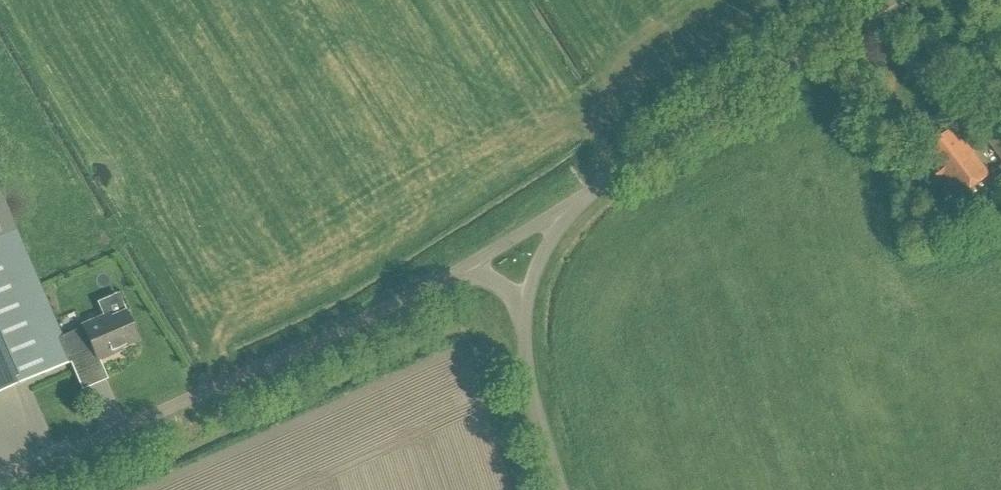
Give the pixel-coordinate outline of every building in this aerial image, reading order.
[(952,131),(928,150),(934,158),(931,160),(937,168),(933,171),(940,180),(944,177),(961,200),(991,177),(968,146),(965,148),(952,131)] [(992,143),(1000,155),(1000,136),(992,143)] [(72,364),(71,361),(92,352),(99,365),(115,357),(114,355),(139,343),(125,313),(110,320),(107,316),(81,328),(82,329),(61,338),(0,196),(0,395),(72,364)]
